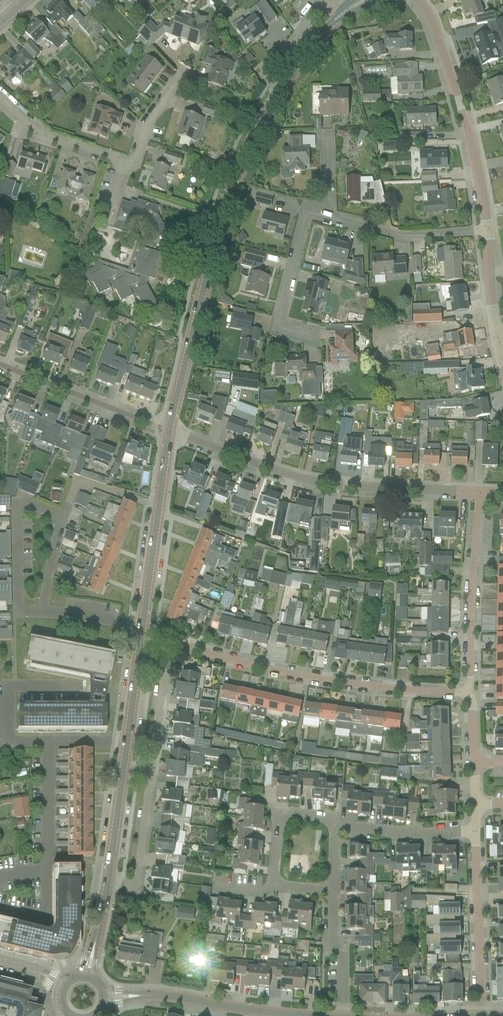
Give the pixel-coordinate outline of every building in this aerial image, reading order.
[(92,12),(102,3),(100,0),(75,0),(75,1),(80,6),(84,3),(92,12)] [(467,15),(473,13),(475,18),(477,25),(487,23),(496,21),(498,20),(495,12),(490,12),(484,15),(484,14),(479,0),(461,0),(467,15)] [(50,23),(54,28),(63,20),(67,23),(73,17),(68,11),(60,1),(48,12),(51,16),(47,20),(50,23)] [(236,30),(246,44),(253,39),(254,41),(254,42),(267,33),(263,27),(268,23),(269,25),(278,19),(265,1),(248,13),(252,18),(236,30)] [(85,20),(99,35),(104,30),(101,26),(91,14),(85,20)] [(151,23),(140,33),(142,35),(142,36),(148,42),(152,46),(166,33),(190,43),(192,40),(201,43),(202,41),(207,43),(213,28),(208,26),(205,25),(207,18),(198,14),(195,21),(185,17),(183,22),(176,19),(173,27),(164,24),(157,30),(151,23)] [(474,38),(480,54),(483,65),(493,61),(500,59),(495,45),(502,43),(502,19),(498,20),(496,21),(499,30),(492,33),(484,35),(474,38)] [(80,24),(79,25),(90,37),(91,35),(96,41),(101,37),(99,35),(85,20),(80,24)] [(38,21),(25,32),(32,40),(38,46),(45,40),(53,44),(56,41),(61,47),(67,42),(54,28),(50,23),(50,24),(52,26),(46,31),(38,21)] [(400,36),(386,36),(386,48),(394,48),(400,47),(401,50),(401,51),(403,51),(413,51),(413,50),(414,49),(414,43),(413,43),(412,34),(400,35),(400,36)] [(142,36),(137,40),(143,47),(148,42),(142,36)] [(25,50),(34,59),(41,53),(31,42),(24,48),(25,50)] [(366,49),(371,60),(377,57),(378,59),(387,55),(385,51),(382,42),(366,49)] [(208,83),(224,88),(229,71),(232,72),(235,64),(216,58),(216,59),(213,58),(216,50),(208,48),(203,63),(214,66),(208,83)] [(0,61),(0,62),(5,68),(1,72),(11,83),(13,85),(16,86),(19,86),(21,84),(22,81),(21,77),(19,75),(26,69),(28,71),(37,63),(34,59),(25,50),(16,58),(11,52),(0,61)] [(138,72),(131,82),(136,87),(135,89),(143,95),(163,69),(156,63),(147,57),(136,71),(138,72)] [(394,78),(398,78),(399,95),(409,95),(409,93),(423,92),(422,77),(418,77),(417,64),(407,64),(405,64),(393,65),(394,78)] [(356,77),(363,75),(360,65),(354,67),(356,77)] [(496,106),(502,104),(502,79),(498,80),(489,83),(496,106)] [(49,98),(56,106),(67,96),(64,93),(55,83),(50,87),(55,93),(49,98)] [(72,87),(64,93),(67,96),(74,89),(72,87)] [(321,107),(321,116),(349,116),(348,91),(339,91),(339,94),(321,95),(317,95),(316,96),(315,98),(315,105),(316,106),(317,107),(321,107)] [(382,103),(381,91),(363,92),(364,104),(382,103)] [(202,114),(218,119),(221,110),(205,105),(202,114)] [(89,133),(107,139),(112,125),(120,127),(123,116),(115,114),(116,112),(97,106),(89,133)] [(408,110),(409,126),(437,125),(436,109),(408,110)] [(178,136),(198,142),(205,119),(186,113),(178,136)] [(357,141),(365,144),(369,134),(362,131),(357,141)] [(401,134),(401,143),(424,142),(423,133),(401,134)] [(281,176),(285,180),(291,179),(295,176),(295,172),(305,172),(305,167),(310,167),(309,149),(304,149),(304,137),(289,137),(290,150),(283,150),(284,165),(284,168),(281,171),(281,176)] [(421,152),(422,170),(436,169),(448,169),(447,153),(435,153),(432,153),(432,151),(421,152)] [(151,178),(149,185),(151,185),(150,187),(165,192),(168,183),(171,184),(173,176),(168,175),(170,168),(169,168),(171,162),(181,165),(183,158),(176,155),(166,152),(162,166),(158,164),(153,179),(151,178)] [(24,167),(42,173),(47,158),(37,155),(36,158),(21,153),(16,168),(23,170),(24,167)] [(3,176),(11,179),(16,164),(8,162),(3,176)] [(61,180),(57,193),(68,196),(69,191),(76,193),(75,198),(76,199),(86,202),(94,177),(83,174),(81,180),(73,178),(74,174),(64,170),(61,180)] [(422,173),(422,182),(437,181),(436,173),(422,173)] [(360,177),(347,177),(347,204),(362,204),(362,203),(379,202),(380,206),(386,204),(383,192),(381,182),(374,183),(374,184),(360,184),(360,181),(360,177)] [(11,198),(16,183),(0,178),(0,194),(11,198)] [(425,203),(426,213),(442,211),(442,212),(456,211),(455,201),(453,201),(452,190),(442,192),(438,192),(437,181),(422,182),(423,194),(427,194),(428,203),(425,203)] [(256,203),(272,207),(274,198),(258,194),(256,203)] [(135,247),(145,250),(146,246),(155,249),(156,245),(164,248),(168,235),(166,234),(169,226),(162,224),(163,224),(157,213),(159,207),(137,200),(136,202),(131,201),(130,204),(122,201),(113,229),(126,233),(130,221),(140,216),(145,227),(142,229),(145,235),(143,241),(137,244),(136,244),(135,247)] [(266,213),(261,230),(271,232),(275,233),(285,236),(289,219),(266,213)] [(328,240),(323,260),(346,266),(343,281),(368,287),(367,277),(364,276),(363,259),(353,260),(353,262),(348,261),(351,246),(328,240)] [(138,297),(143,308),(155,302),(146,286),(149,278),(155,280),(163,255),(145,250),(135,247),(128,271),(94,260),(95,261),(94,269),(84,274),(90,284),(92,283),(99,295),(110,289),(112,292),(115,290),(121,303),(134,296),(135,298),(138,297)] [(245,252),(243,260),(253,263),(252,269),(246,292),(265,297),(270,277),(260,275),(263,260),(260,260),(262,253),(256,251),(246,248),(245,252)] [(444,260),(447,281),(452,281),(462,280),(460,262),(462,262),(461,253),(455,254),(455,249),(443,250),(444,260)] [(387,275),(387,276),(407,275),(405,258),(393,259),(393,256),(373,257),(375,276),(387,275)] [(420,257),(413,258),(415,273),(421,273),(420,257)] [(9,271),(7,279),(23,283),(25,275),(9,271)] [(308,294),(303,311),(317,315),(320,303),(318,302),(321,291),(327,293),(330,283),(313,278),(311,285),(308,284),(305,293),(308,294)] [(17,326),(24,329),(39,293),(35,291),(37,287),(33,286),(25,307),(17,326)] [(365,288),(359,290),(361,296),(368,294),(365,288)] [(452,302),(445,303),(446,312),(453,311),(453,313),(468,311),(467,303),(469,303),(468,299),(468,296),(466,296),(465,288),(450,290),(452,302)] [(414,291),(414,302),(424,302),(424,291),(414,291)] [(404,324),(412,324),(413,300),(405,300),(404,324)] [(430,305),(414,305),(414,323),(442,322),(442,311),(430,311),(430,305)] [(10,310),(0,306),(0,343),(4,344),(7,335),(9,330),(11,331),(14,324),(5,321),(10,310)] [(79,328),(88,332),(97,310),(88,306),(79,328)] [(231,324),(231,329),(240,331),(242,331),(241,339),(243,339),(242,341),(239,359),(243,360),(253,362),(256,342),(259,342),(261,330),(254,329),(254,331),(252,330),(252,329),(254,319),(233,315),(233,317),(231,324)] [(53,319),(49,327),(54,329),(58,321),(53,319)] [(129,325),(126,329),(132,334),(135,329),(129,325)] [(23,352),(31,355),(34,345),(35,344),(35,343),(37,337),(31,334),(32,332),(24,330),(21,338),(20,340),(17,349),(18,350),(17,352),(22,354),(23,352)] [(332,363),(331,363),(331,364),(332,364),(332,366),(338,366),(338,363),(338,362),(351,362),(358,361),(357,352),(353,352),(352,331),(347,332),(345,332),(336,332),(337,343),(337,347),(331,347),(331,348),(332,363)] [(452,342),(444,344),(445,351),(458,349),(461,349),(464,348),(475,347),(472,331),(462,332),(458,333),(451,334),(452,342)] [(47,346),(42,359),(44,360),(44,362),(49,364),(50,362),(58,365),(60,359),(66,361),(72,343),(70,343),(64,340),(49,334),(45,345),(47,346)] [(154,350),(160,352),(164,339),(157,337),(154,350)] [(99,371),(96,380),(112,387),(114,383),(116,378),(120,368),(109,364),(116,347),(106,344),(97,368),(100,369),(99,371)] [(438,344),(427,346),(428,356),(440,354),(440,352),(438,344)] [(69,370),(84,376),(88,367),(89,362),(93,353),(86,350),(85,354),(77,351),(75,357),(74,357),(69,370)] [(287,365),(275,365),(276,378),(285,378),(285,375),(289,374),(288,372),(300,372),(301,382),(304,382),(304,385),(303,385),(304,396),(312,395),(312,396),(320,396),(320,384),(317,384),(317,382),(317,381),(317,376),(316,366),(307,366),(306,356),(287,357),(287,365)] [(424,363),(424,376),(448,375),(448,362),(424,363)] [(123,392),(137,397),(143,383),(142,383),(146,373),(133,368),(134,365),(129,363),(128,366),(127,366),(124,373),(130,376),(127,382),(123,392)] [(402,364),(402,375),(415,375),(414,364),(402,364)] [(473,369),(454,370),(454,381),(454,384),(454,386),(460,386),(462,392),(462,394),(485,389),(483,382),(483,376),(482,376),(480,371),(474,372),(473,369)] [(143,383),(137,397),(152,402),(157,388),(159,381),(160,372),(154,371),(153,380),(150,386),(143,383)] [(215,378),(229,380),(230,373),(216,371),(215,378)] [(235,375),(233,386),(249,388),(249,389),(251,377),(235,375)] [(4,424),(4,416),(9,404),(3,402),(7,392),(0,389),(0,424),(4,424)] [(261,392),(262,405),(277,404),(279,400),(261,392)] [(12,414),(8,416),(11,423),(15,422),(15,423),(22,426),(23,426),(35,429),(38,417),(30,414),(30,413),(31,412),(34,403),(18,396),(15,406),(13,410),(12,413),(12,414)] [(201,406),(196,419),(213,425),(214,420),(221,423),(225,413),(228,399),(213,396),(212,403),(207,402),(207,398),(200,396),(199,405),(201,406)] [(461,400),(436,401),(436,406),(436,409),(461,408),(462,412),(464,413),(466,413),(467,420),(477,418),(490,415),(488,407),(490,407),(490,406),(489,402),(489,401),(487,402),(487,400),(479,402),(478,396),(461,400)] [(395,404),(394,419),(404,420),(405,414),(413,414),(414,405),(395,404)] [(314,416),(324,418),(326,407),(316,405),(314,416)] [(278,423),(284,424),(289,407),(274,406),(274,408),(275,409),(276,411),(278,411),(281,411),(278,423)] [(39,442),(54,448),(58,437),(62,427),(55,424),(59,412),(45,407),(41,418),(38,417),(35,429),(43,433),(39,442)] [(231,422),(228,431),(243,437),(244,433),(251,435),(253,428),(256,419),(235,411),(232,420),(231,422)] [(420,412),(419,421),(428,421),(428,411),(422,412),(420,412)] [(284,430),(281,440),(288,442),(285,452),(301,457),(304,447),(304,445),(308,435),(307,435),(295,431),(295,430),(293,425),(295,417),(291,416),(287,415),(284,424),(286,425),(285,428),(284,430)] [(63,427),(58,437),(68,441),(66,447),(72,449),(70,454),(68,460),(73,462),(69,473),(72,474),(87,437),(80,434),(84,423),(71,417),(67,426),(66,429),(62,427),(63,427)] [(342,419),(338,444),(344,445),(345,438),(347,436),(350,437),(352,420),(342,419)] [(258,442),(271,447),(274,438),(275,434),(278,427),(265,422),(262,430),(261,433),(258,442)] [(419,447),(419,450),(425,450),(425,453),(424,465),(439,466),(440,454),(440,446),(426,445),(427,439),(428,429),(428,422),(421,422),(421,431),(420,447),(419,447)] [(468,446),(474,446),(475,431),(474,431),(475,424),(467,424),(466,428),(466,431),(468,432),(468,446)] [(483,467),(498,468),(499,446),(492,446),(493,435),(487,435),(487,424),(477,424),(476,441),(484,441),(483,467)] [(87,437),(72,474),(73,474),(79,476),(106,485),(108,479),(82,471),(86,460),(89,461),(90,457),(95,458),(94,463),(99,465),(108,468),(109,464),(111,461),(114,452),(101,446),(106,431),(101,429),(102,429),(95,427),(92,436),(90,438),(87,437)] [(313,460),(328,462),(332,442),(325,441),(326,434),(317,432),(314,447),(316,448),(315,450),(313,460)] [(365,447),(364,454),(365,454),(365,452),(370,453),(369,466),(384,467),(385,448),(372,447),(373,434),(366,434),(365,441),(365,447)] [(342,452),(341,464),(343,464),(347,465),(356,466),(357,454),(360,455),(362,441),(346,439),(345,445),(344,445),(343,452),(342,452)] [(131,471),(140,472),(141,465),(138,464),(138,460),(147,464),(149,450),(143,447),(144,446),(130,440),(126,450),(124,455),(133,458),(131,471)] [(392,448),(391,458),(392,458),(392,456),(397,456),(397,458),(397,468),(412,469),(412,465),(418,466),(419,450),(419,447),(404,446),(399,445),(399,443),(392,442),(392,448)] [(452,466),(468,467),(468,455),(468,448),(451,447),(451,454),(453,454),(452,466)] [(111,472),(116,475),(124,456),(118,454),(111,472)] [(205,489),(206,489),(210,479),(204,477),(207,471),(193,465),(192,470),(189,469),(190,468),(185,467),(184,472),(185,473),(184,481),(199,486),(198,490),(197,490),(193,492),(188,506),(195,508),(197,504),(200,505),(205,489)] [(216,495),(229,500),(231,495),(235,486),(229,484),(231,480),(218,475),(214,484),(211,493),(216,494),(216,495)] [(18,480),(16,489),(31,496),(34,497),(35,496),(39,485),(19,476),(18,480)] [(2,478),(2,497),(9,496),(10,496),(16,496),(16,489),(18,480),(2,478)] [(231,501),(231,502),(231,503),(232,504),(233,505),(234,506),(246,510),(244,513),(252,516),(257,503),(251,501),(252,498),(256,489),(242,484),(239,494),(238,496),(234,495),(231,501)] [(79,492),(74,504),(86,509),(91,497),(79,492)] [(261,497),(256,514),(266,517),(267,515),(267,516),(268,512),(269,509),(279,512),(275,529),(284,531),(289,505),(278,503),(281,497),(266,492),(265,497),(265,498),(261,497)] [(51,493),(50,502),(59,503),(60,494),(51,493)] [(198,511),(207,514),(213,497),(204,494),(198,511)] [(5,507),(5,510),(9,510),(9,496),(2,497),(0,497),(0,507),(5,507)] [(119,508),(107,503),(104,511),(124,519),(130,521),(136,506),(126,503),(122,501),(119,508)] [(290,505),(286,523),(301,526),(309,527),(311,518),(314,505),(298,502),(297,506),(290,505)] [(333,517),(332,530),(350,532),(351,521),(356,522),(356,511),(350,510),(350,509),(334,507),(333,517)] [(124,519),(104,511),(101,519),(105,521),(103,528),(104,528),(110,531),(110,530),(124,536),(128,525),(130,521),(124,519)] [(185,511),(183,516),(192,519),(194,515),(185,511)] [(370,531),(376,531),(377,524),(377,522),(378,512),(363,511),(363,521),(363,523),(370,524),(370,531)] [(205,513),(198,519),(201,523),(208,517),(205,513)] [(411,540),(421,541),(421,533),(422,533),(423,515),(399,514),(398,531),(411,532),(411,540)] [(434,518),(433,538),(448,538),(448,527),(455,527),(456,515),(440,514),(440,518),(434,518)] [(315,517),(314,534),(321,535),(322,528),(322,518),(315,517)] [(235,536),(244,539),(249,523),(240,520),(235,536)] [(93,541),(118,551),(124,536),(110,530),(110,531),(104,528),(103,528),(100,534),(96,532),(93,541)] [(320,546),(328,547),(329,529),(322,528),(321,535),(320,546)] [(202,530),(196,545),(202,547),(210,550),(216,535),(212,533),(202,530)] [(10,544),(10,531),(6,532),(6,534),(0,534),(0,545),(10,544)] [(66,531),(63,538),(73,542),(76,535),(66,531)] [(420,543),(420,567),(425,567),(425,576),(433,576),(433,567),(433,564),(433,563),(431,563),(431,543),(431,533),(422,533),(421,533),(421,541),(421,543),(420,543)] [(266,544),(273,546),(276,538),(269,535),(266,544)] [(375,541),(376,556),(384,555),(384,540),(375,541)] [(92,541),(90,547),(96,550),(101,553),(98,560),(112,566),(118,551),(93,541),(92,541)] [(321,542),(312,542),(311,550),(306,550),(306,559),(310,560),(309,572),(319,573),(321,542)] [(0,545),(0,555),(6,554),(6,557),(10,557),(10,544),(0,545)] [(196,545),(191,559),(205,565),(204,565),(210,567),(213,558),(227,563),(229,557),(223,555),(216,552),(210,550),(202,547),(196,545)] [(219,546),(216,552),(223,555),(225,549),(219,546)] [(453,553),(434,553),(433,564),(452,564),(453,553)] [(385,568),(401,567),(400,557),(392,557),(392,556),(390,556),(390,554),(384,555),(384,560),(385,560),(385,568)] [(191,559),(185,574),(199,579),(204,565),(205,565),(191,559)] [(85,566),(84,571),(93,575),(101,578),(107,580),(108,577),(112,566),(98,560),(94,570),(88,567),(85,566)] [(59,561),(56,569),(69,574),(72,566),(59,561)] [(433,576),(449,576),(449,565),(433,564),(433,567),(433,576)] [(261,581),(270,583),(273,572),(274,569),(265,567),(264,569),(261,581)] [(80,570),(78,576),(85,579),(82,587),(91,591),(101,595),(107,580),(101,578),(80,570)] [(247,571),(244,581),(255,583),(258,573),(247,571)] [(273,572),(270,583),(285,587),(288,575),(273,572)] [(288,575),(285,587),(300,590),(303,575),(288,573),(288,575)] [(185,574),(179,589),(193,594),(197,585),(199,579),(185,574)] [(206,575),(203,581),(211,584),(214,578),(206,575)] [(315,593),(324,594),(325,589),(327,582),(327,579),(318,577),(315,593)] [(11,592),(10,579),(6,579),(6,582),(0,582),(0,592),(11,592)] [(343,580),(342,587),(357,589),(358,583),(358,582),(343,580)] [(203,581),(201,588),(209,591),(211,584),(203,581)] [(356,600),(364,601),(366,584),(358,583),(357,589),(356,600)] [(222,606),(229,609),(234,596),(233,595),(235,586),(230,584),(222,606)] [(380,602),(383,585),(371,584),(369,600),(373,601),(380,602)] [(418,590),(417,596),(422,596),(449,597),(449,584),(428,584),(428,590),(418,590)] [(179,589),(173,604),(201,615),(201,614),(206,616),(208,611),(202,608),(195,605),(198,596),(193,594),(179,589)] [(7,602),(7,605),(11,605),(11,592),(0,592),(0,602),(7,602)] [(397,608),(407,608),(407,595),(397,595),(397,608)] [(422,596),(422,602),(433,603),(433,609),(448,609),(449,597),(422,596)] [(289,646),(301,648),(305,628),(300,626),(304,603),(298,602),(297,604),(289,646)] [(280,628),(277,644),(289,646),(297,604),(290,603),(288,611),(286,610),(285,612),(286,619),(285,624),(281,623),(280,628)] [(173,604),(167,619),(179,623),(179,624),(187,627),(190,620),(197,623),(201,615),(173,604)] [(397,620),(407,620),(407,608),(397,608),(397,620)] [(427,621),(448,622),(448,609),(433,609),(428,609),(427,621)] [(215,619),(211,628),(217,630),(217,629),(219,630),(218,633),(231,636),(236,616),(224,613),(218,610),(215,619)] [(236,616),(231,636),(243,640),(247,624),(242,622),(244,615),(237,613),(236,616)] [(247,624),(243,640),(255,643),(259,627),(262,615),(255,613),(252,625),(247,624)] [(259,627),(255,643),(267,646),(270,636),(272,626),(270,622),(266,621),(267,617),(262,615),(259,627)] [(305,628),(301,648),(313,651),(317,630),(319,620),(314,619),(313,623),(307,621),(306,628),(305,628)] [(335,623),(333,636),(338,637),(335,659),(347,660),(350,639),(351,632),(345,631),(344,637),(339,636),(341,622),(336,621),(335,623)] [(412,631),(407,631),(407,637),(408,637),(431,637),(431,634),(448,634),(448,622),(433,621),(427,621),(427,629),(412,628),(412,631)] [(317,630),(313,651),(326,653),(330,635),(333,636),(335,623),(330,622),(328,632),(317,630)] [(11,640),(11,627),(7,627),(7,624),(0,624),(0,640),(11,640)] [(347,660),(360,662),(363,640),(362,640),(362,641),(350,639),(347,660)] [(375,642),(372,664),(384,666),(385,662),(392,663),(392,645),(387,644),(388,640),(375,639),(375,642)] [(360,662),(372,664),(375,642),(363,640),(360,662)] [(25,664),(25,663),(28,664),(104,679),(110,680),(110,681),(114,666),(114,663),(115,658),(113,657),(113,660),(107,659),(108,656),(99,654),(99,657),(93,656),(93,653),(85,652),(84,655),(79,653),(79,651),(71,649),(70,652),(65,651),(65,648),(57,646),(56,649),(51,648),(51,645),(43,643),(42,646),(36,645),(37,642),(29,641),(25,658),(24,664),(25,664)] [(448,644),(427,644),(427,657),(448,657),(448,644)] [(400,669),(406,669),(406,662),(419,662),(419,657),(406,657),(400,657),(400,669)] [(448,657),(427,657),(427,664),(432,664),(432,669),(448,669),(448,657)] [(104,683),(104,679),(28,664),(27,669),(65,677),(83,680),(83,691),(80,691),(80,692),(80,703),(22,703),(22,707),(100,707),(100,703),(98,703),(99,698),(90,696),(90,684),(101,686),(102,682),(104,683)] [(198,688),(203,689),(205,677),(210,678),(211,670),(192,667),(192,675),(183,673),(181,686),(179,686),(198,688)] [(106,687),(101,686),(90,684),(90,696),(99,698),(104,699),(105,695),(105,691),(106,687)] [(222,692),(221,700),(228,701),(237,703),(240,689),(224,685),(222,692)] [(179,686),(177,699),(188,700),(187,707),(201,709),(213,710),(214,703),(202,701),(203,689),(198,688),(179,686)] [(240,689),(237,703),(252,707),(255,692),(240,689)] [(250,715),(266,719),(267,715),(271,696),(255,692),(252,707),(250,715)] [(282,719),(286,700),(271,696),(267,715),(282,719)] [(282,719),(282,721),(298,724),(302,703),(286,700),(282,719)] [(304,718),(321,720),(322,706),(306,704),(304,718)] [(100,707),(22,707),(19,707),(19,706),(18,706),(18,712),(17,730),(18,730),(19,730),(26,730),(26,727),(32,727),(32,730),(41,730),(41,727),(47,727),(47,730),(55,730),(55,727),(61,727),(61,730),(70,730),(70,727),(75,727),(75,730),(84,730),(84,727),(90,727),(90,730),(98,730),(98,727),(104,727),(104,730),(106,730),(106,712),(106,706),(105,706),(105,707),(100,707)] [(322,706),(321,720),(336,722),(338,708),(322,706)] [(193,727),(199,728),(200,716),(201,709),(187,707),(186,713),(175,712),(174,725),(193,727)] [(336,722),(335,729),(351,731),(353,722),(354,710),(338,708),(336,722)] [(427,722),(420,723),(421,730),(427,730),(433,730),(449,729),(448,709),(432,709),(422,710),(423,717),(427,717),(427,722)] [(354,710),(353,722),(359,723),(357,735),(366,736),(370,712),(354,710)] [(370,712),(366,736),(383,738),(384,729),(386,714),(370,712)] [(386,714),(384,729),(400,731),(402,716),(386,714)] [(417,719),(410,719),(410,730),(412,730),(420,730),(421,730),(420,723),(420,722),(417,719)] [(174,725),(176,725),(174,738),(183,739),(182,746),(201,748),(210,750),(212,742),(191,739),(193,727),(174,725)] [(216,728),(214,734),(229,738),(230,731),(216,728)] [(433,730),(427,730),(433,730),(433,742),(449,742),(449,729),(433,730)] [(407,735),(406,743),(420,742),(420,730),(412,730),(412,735),(407,735)] [(231,732),(230,738),(244,741),(246,735),(231,732)] [(246,742),(260,745),(261,738),(247,735),(246,742)] [(261,738),(260,745),(275,748),(277,742),(261,738)] [(219,739),(218,750),(225,751),(226,740),(219,739)] [(277,742),(275,748),(290,751),(291,745),(277,742)] [(406,743),(406,751),(418,751),(420,750),(420,742),(406,743)] [(433,742),(428,742),(429,754),(450,754),(449,742),(433,742)] [(168,764),(188,766),(189,754),(200,756),(201,748),(182,746),(181,752),(172,751),(170,764),(168,763),(168,764)] [(299,753),(315,756),(316,749),(308,748),(300,747),(299,753)] [(315,756),(332,758),(333,751),(316,749),(315,756)] [(92,764),(93,764),(93,761),(93,758),(94,758),(94,756),(93,756),(92,756),(92,750),(63,750),(63,756),(68,756),(68,764),(92,764)] [(333,758),(347,760),(348,753),(334,751),(333,758)] [(362,762),(363,762),(364,755),(348,753),(347,760),(362,762)] [(378,767),(395,769),(395,767),(397,767),(398,756),(381,753),(380,758),(380,757),(378,767)] [(450,754),(429,754),(429,767),(434,767),(450,766),(450,754)] [(362,762),(362,765),(378,767),(380,757),(364,755),(363,762),(362,762)] [(92,777),(93,777),(93,774),(93,771),(94,771),(94,769),(93,769),(92,769),(92,764),(68,764),(62,764),(62,768),(68,768),(68,777),(92,777)] [(177,784),(190,786),(191,779),(184,778),(186,766),(188,767),(188,766),(168,764),(167,776),(178,778),(177,784)] [(428,767),(425,767),(425,773),(428,773),(429,779),(435,780),(440,779),(450,779),(450,766),(434,767),(429,767),(428,767)] [(397,781),(410,783),(411,768),(399,768),(397,781)] [(277,799),(289,800),(289,797),(291,779),(290,779),(283,779),(284,774),(273,773),(273,776),(272,786),(278,787),(277,799)] [(289,797),(300,799),(302,787),(308,787),(309,774),(298,773),(297,778),(290,777),(290,779),(291,779),(289,797)] [(312,800),(324,801),(326,783),(326,781),(319,780),(320,775),(309,774),(308,787),(314,788),(312,800)] [(92,790),(93,790),(93,787),(92,787),(92,784),(93,784),(94,784),(94,782),(93,782),(92,782),(92,777),(68,777),(62,777),(62,781),(68,781),(68,790),(92,790)] [(324,803),(336,804),(337,792),(343,793),(343,787),(344,780),(333,779),(332,784),(326,783),(324,801),(324,803)] [(163,803),(165,803),(181,805),(182,792),(189,793),(190,786),(177,784),(176,791),(165,790),(163,803)] [(435,804),(458,803),(457,791),(445,792),(445,786),(435,786),(432,786),(433,797),(437,797),(437,804),(435,804)] [(347,812),(358,813),(360,795),(361,795),(361,793),(354,792),(354,788),(343,787),(343,793),(342,799),(348,800),(347,812)] [(92,803),(93,803),(93,800),(92,800),(92,797),(93,797),(94,797),(94,795),(93,795),(92,795),(92,790),(68,790),(62,790),(62,794),(68,794),(68,803),(92,803)] [(358,816),(370,817),(372,805),(377,805),(379,792),(368,791),(367,796),(361,795),(360,795),(358,813),(358,816)] [(382,818),(394,819),(395,801),(396,801),(396,799),(389,798),(390,794),(379,792),(377,805),(383,806),(382,818)] [(29,797),(12,800),(16,819),(29,817),(29,799),(29,797)] [(393,821),(406,823),(407,811),(413,811),(414,798),(403,797),(402,802),(396,801),(395,801),(394,819),(393,821)] [(263,819),(264,807),(252,806),(253,800),(243,799),(240,799),(239,810),(243,811),(243,818),(245,818),(263,819)] [(92,816),(93,816),(93,813),(92,813),(92,810),(93,810),(94,810),(94,809),(93,809),(92,809),(92,803),(68,803),(62,803),(62,807),(68,807),(68,816),(92,816)] [(184,825),(190,826),(191,819),(186,818),(187,806),(181,805),(165,803),(163,815),(172,817),(172,823),(184,825)] [(431,811),(431,816),(456,815),(456,804),(458,804),(458,803),(435,804),(435,811),(431,811)] [(92,816),(68,816),(62,816),(62,820),(68,820),(68,829),(91,829),(93,829),(93,826),(92,826),(92,823),(93,823),(94,823),(94,822),(93,822),(92,822),(92,816)] [(239,835),(252,836),(253,830),(264,831),(266,819),(263,819),(245,818),(244,824),(240,824),(239,835)] [(24,819),(14,820),(16,827),(25,825),(24,819)] [(158,841),(177,844),(179,832),(183,832),(184,825),(172,823),(171,830),(162,829),(160,841),(158,841)] [(500,828),(500,835),(493,834),(493,845),(499,845),(499,851),(497,851),(497,859),(502,860),(502,828),(500,828)] [(68,829),(62,829),(62,833),(68,833),(68,842),(91,843),(92,843),(92,839),(92,836),(93,836),(93,835),(91,835),(91,829),(68,829)] [(260,855),(262,855),(263,843),(251,842),(252,836),(239,835),(238,846),(242,846),(242,853),(260,854),(260,855)] [(166,862),(185,865),(186,858),(174,856),(175,844),(177,844),(158,841),(156,854),(167,856),(166,862)] [(91,843),(68,842),(62,842),(62,846),(68,846),(68,856),(92,856),(92,852),(92,849),(93,849),(93,848),(92,848),(91,848),(91,843)] [(403,873),(409,872),(409,868),(409,865),(409,847),(409,845),(397,846),(397,858),(391,858),(392,868),(392,871),(403,870),(403,873)] [(427,859),(427,872),(438,871),(438,867),(445,866),(444,848),(444,846),(432,846),(433,859),(427,859)] [(349,847),(349,859),(361,859),(361,865),(374,865),(385,865),(385,860),(385,857),(374,857),(374,854),(369,854),(369,847),(349,847)] [(409,868),(409,872),(427,872),(427,859),(421,859),(420,847),(409,847),(409,865),(409,868)] [(203,848),(202,857),(213,858),(214,849),(203,848)] [(452,869),(452,873),(457,873),(456,848),(444,848),(445,866),(445,869),(452,869)] [(233,870),(246,871),(247,865),(259,866),(260,855),(260,854),(242,853),(239,852),(239,860),(234,859),(233,870)] [(155,881),(177,883),(178,871),(184,872),(185,865),(166,862),(165,869),(154,867),(153,880),(155,881)] [(349,871),(349,882),(369,883),(369,876),(373,877),(374,865),(361,865),(361,871),(349,871)] [(76,943),(77,940),(79,933),(79,930),(79,927),(79,924),(82,924),(82,875),(80,875),(80,866),(52,866),(52,919),(49,919),(49,922),(49,923),(48,925),(48,926),(47,926),(47,927),(46,927),(45,927),(43,927),(42,927),(40,926),(0,916),(0,950),(46,961),(46,958),(48,959),(48,957),(51,958),(52,956),(55,956),(57,955),(60,955),(63,955),(66,955),(68,947),(75,948),(75,946),(76,943)] [(161,901),(174,903),(175,896),(176,896),(178,883),(177,883),(155,881),(153,893),(162,894),(161,901)] [(358,901),(372,901),(372,890),(367,890),(367,883),(370,884),(370,883),(349,882),(346,882),(346,895),(358,895),(358,901)] [(391,894),(391,913),(403,913),(403,894),(391,894)] [(412,896),(412,909),(426,909),(427,905),(426,896),(412,896)] [(455,917),(461,917),(460,904),(455,904),(455,898),(426,896),(427,905),(439,905),(439,917),(455,917)] [(200,906),(208,907),(209,899),(201,898),(200,906)] [(210,923),(221,924),(222,920),(228,920),(230,902),(231,902),(231,900),(218,899),(217,911),(212,910),(211,920),(210,923)] [(282,917),(281,929),(299,931),(299,925),(301,905),(302,905),(302,902),(290,901),(289,913),(283,912),(282,917)] [(346,907),(346,919),(348,919),(369,919),(369,918),(374,918),(374,907),(372,907),(372,901),(358,901),(358,907),(346,907)] [(234,928),(245,929),(247,916),(241,915),(242,904),(231,902),(230,902),(228,920),(228,923),(235,923),(234,928)] [(270,929),(281,930),(282,917),(277,917),(278,905),(266,904),(265,906),(264,924),(271,925),(270,929)] [(245,929),(256,930),(257,926),(264,926),(264,924),(265,906),(254,905),(253,917),(247,916),(245,929)] [(306,930),(311,931),(313,906),(302,905),(301,905),(299,925),(306,926),(306,930)] [(178,911),(186,912),(185,920),(193,921),(195,910),(179,908),(178,911)] [(439,917),(427,917),(427,924),(440,924),(440,936),(456,936),(461,936),(461,923),(455,923),(455,917),(439,917)] [(361,936),(373,936),(373,925),(369,925),(369,919),(348,919),(348,930),(360,930),(360,936),(361,936)] [(120,947),(118,961),(155,967),(156,957),(160,937),(157,936),(157,933),(148,932),(147,935),(146,935),(144,946),(137,945),(131,944),(122,942),(121,947),(120,947)] [(355,936),(355,944),(359,944),(359,948),(364,948),(373,948),(373,936),(361,936),(360,936),(355,936)] [(456,942),(456,936),(440,936),(427,936),(428,943),(440,943),(440,955),(443,955),(455,955),(462,955),(461,942),(456,942)] [(296,953),(309,954),(310,942),(300,941),(297,941),(296,953)] [(210,981),(222,982),(224,964),(225,962),(217,961),(218,957),(207,956),(207,959),(206,969),(212,969),(210,981)] [(427,988),(427,1004),(440,1003),(440,988),(434,988),(434,966),(437,966),(437,956),(427,956),(427,977),(427,988)] [(277,976),(276,978),(282,979),(281,991),(293,992),(294,989),(296,969),(295,969),(295,964),(289,963),(289,958),(278,957),(278,963),(277,976)] [(221,985),(234,986),(235,974),(241,974),(242,961),(231,960),(231,965),(224,964),(222,982),(221,985)] [(392,966),(392,974),(392,984),(392,998),(393,998),(393,1004),(405,1004),(405,996),(409,996),(409,986),(410,978),(403,978),(398,978),(398,968),(398,960),(392,960),(392,966)] [(258,988),(258,986),(260,968),(259,968),(253,967),(253,963),(242,961),(241,974),(247,975),(246,987),(258,988)] [(258,986),(269,987),(271,975),(277,976),(278,963),(267,961),(266,966),(259,965),(259,968),(260,968),(258,986)] [(463,1003),(461,964),(443,964),(444,1003),(463,1003)] [(294,989),(305,990),(307,966),(302,965),(302,970),(296,969),(294,989)] [(414,972),(414,977),(414,994),(414,1004),(427,1004),(427,988),(427,987),(420,987),(420,982),(421,982),(421,972),(417,972),(414,972)] [(374,986),(373,1004),(387,1004),(387,984),(392,984),(392,974),(384,973),(378,973),(378,986),(374,986)] [(354,976),(354,987),(360,987),(360,1004),(373,1004),(374,986),(373,986),(373,977),(354,976)] [(41,1010),(34,1008),(35,1002),(29,1000),(32,987),(0,979),(0,1015),(40,1015),(41,1010)]
